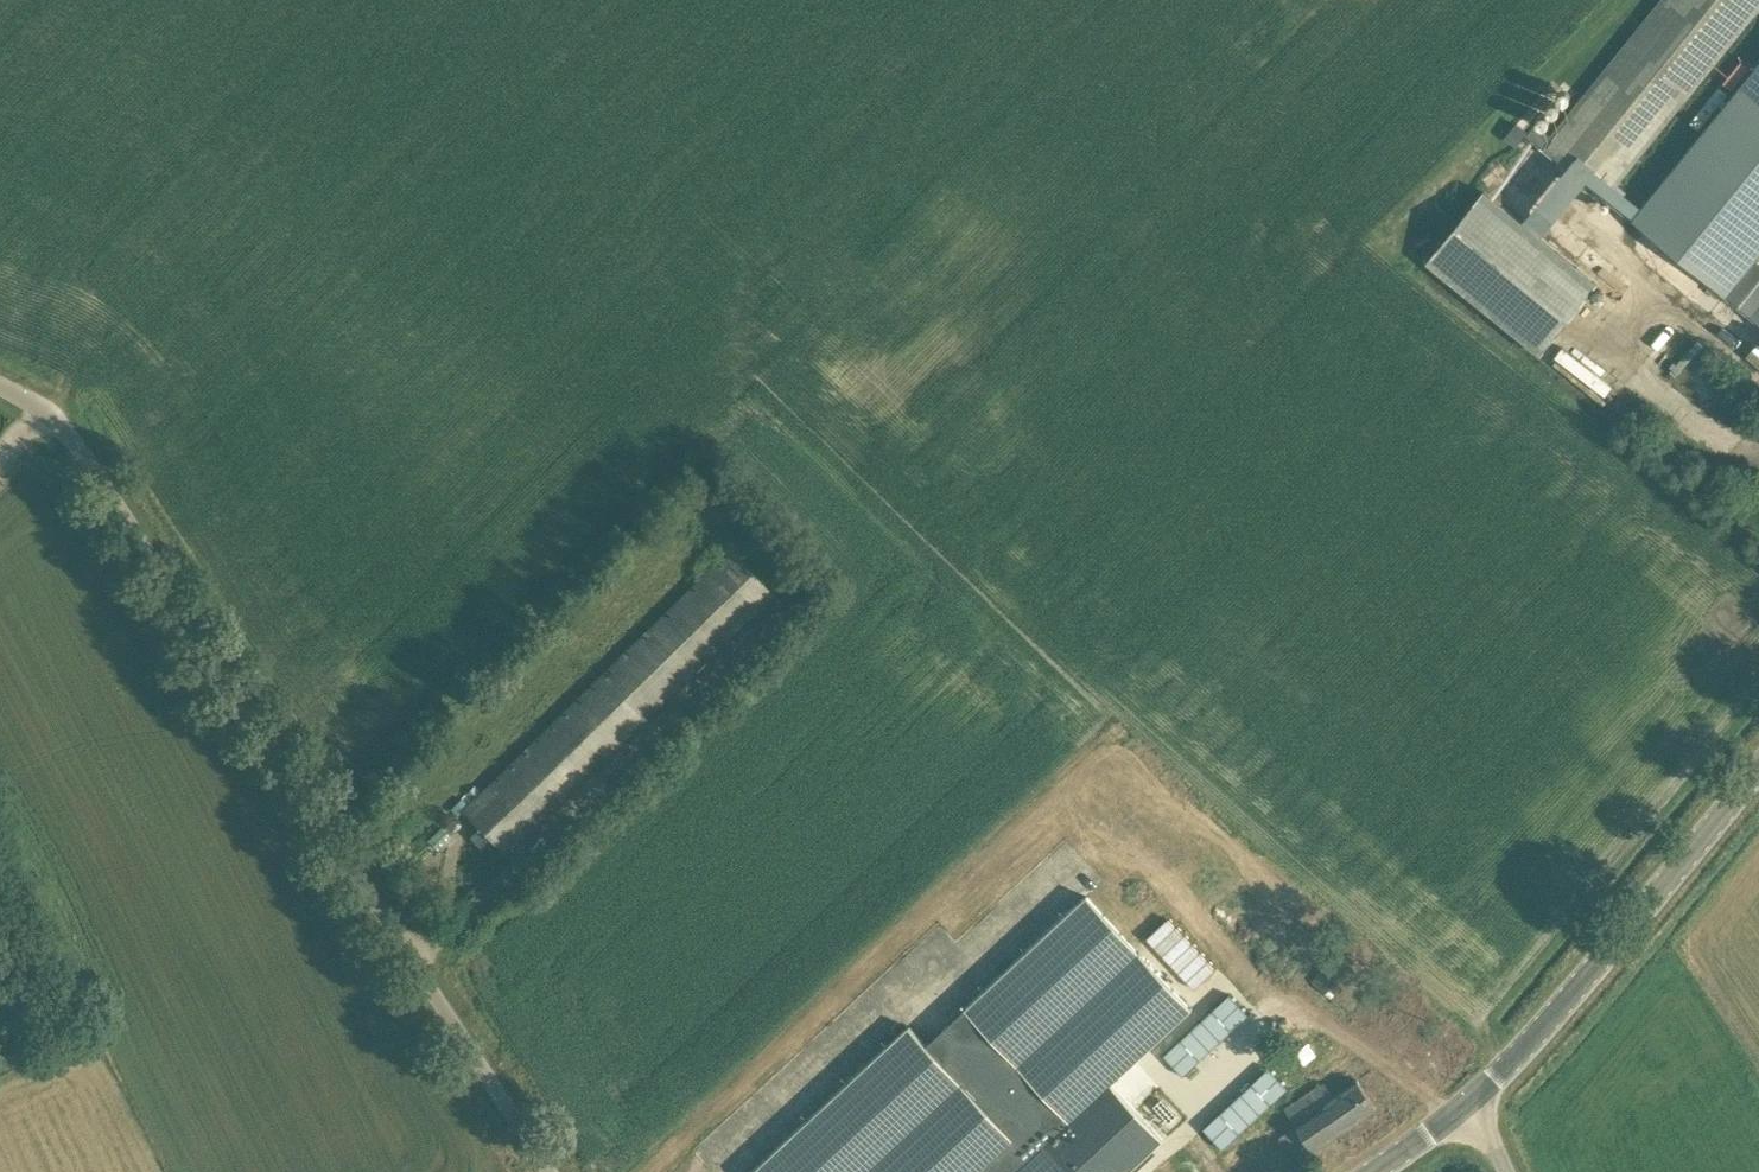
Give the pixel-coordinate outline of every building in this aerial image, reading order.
[(1606,196),(1758,8),(1758,0),(1658,0),(1541,144),(1606,196)] [(1606,196),(1726,294),(1758,253),(1758,61),(1643,204),(1617,183),(1606,196)] [(1424,269),(1537,360),(1595,289),(1482,196),(1424,269)] [(463,809),(506,853),(772,593),(729,549),(463,809)] [(752,1171),(1127,1171),(1164,1138),(1112,1082),(1193,1007),(1087,894),(927,1043),(910,1025),(752,1171)] [(1215,968),(1168,917),(1147,937),(1194,988),(1215,968)] [(1164,1054),(1183,1074),(1248,1013),(1229,993),(1164,1054)] [(1269,1067),(1204,1128),(1223,1147),(1288,1087),(1269,1067)] [(1297,1125),(1281,1136),(1298,1160),(1377,1107),(1358,1079),(1329,1099),(1320,1086),(1286,1109),(1297,1125)]
